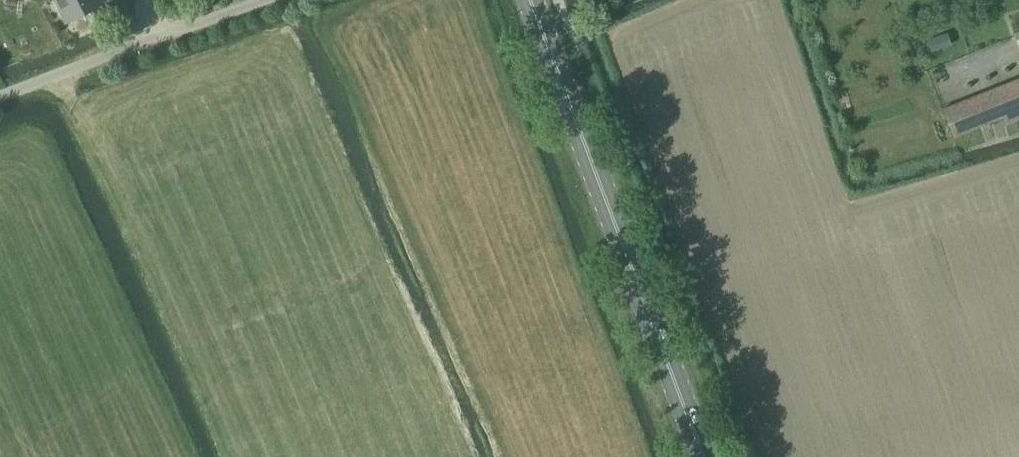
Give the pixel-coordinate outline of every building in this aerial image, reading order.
[(66,22),(103,2),(102,0),(55,0),(66,22)] [(950,44),(946,34),(927,40),(931,51),(950,44)] [(1018,119),(1018,78),(941,108),(952,137),(1001,118),(1004,125),(1018,119)]
